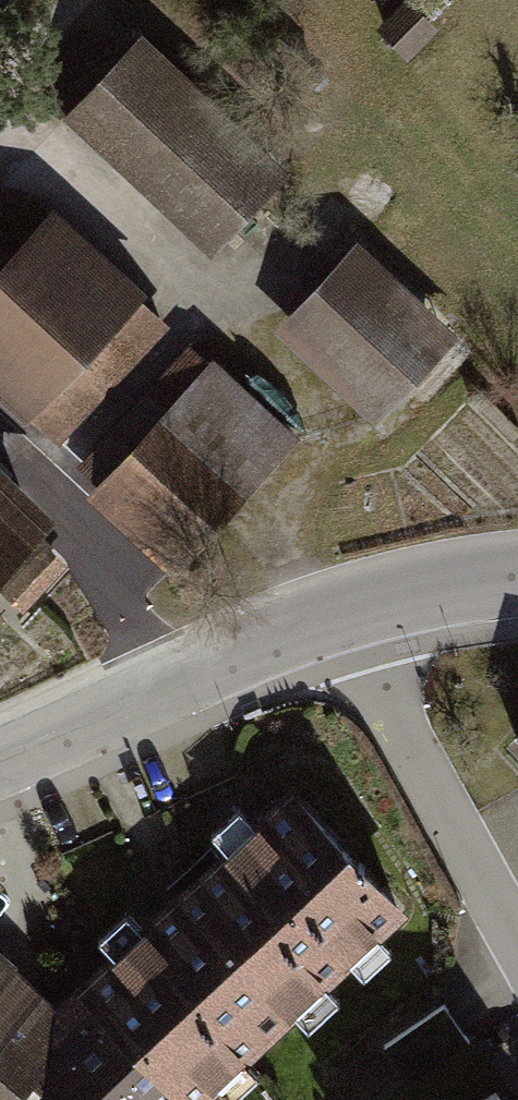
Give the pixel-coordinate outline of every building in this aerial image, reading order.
[(382,35),(411,61),(438,32),(408,5),(382,35)] [(133,25),(56,108),(219,255),(292,175),(133,25)] [(0,275),(0,391),(55,444),(171,326),(58,216),(0,275)] [(355,241),(275,326),(373,417),(452,332),(355,241)] [(197,351),(70,488),(174,584),(301,447),(197,351)] [(55,513),(0,463),(0,587),(25,610),(64,566),(32,537),(55,513)] [(32,1086),(46,1099),(209,1099),(409,911),(290,799),(257,830),(239,811),(213,836),(232,854),(59,1017),(0,963),(0,1099),(19,1099),(32,1086)]
